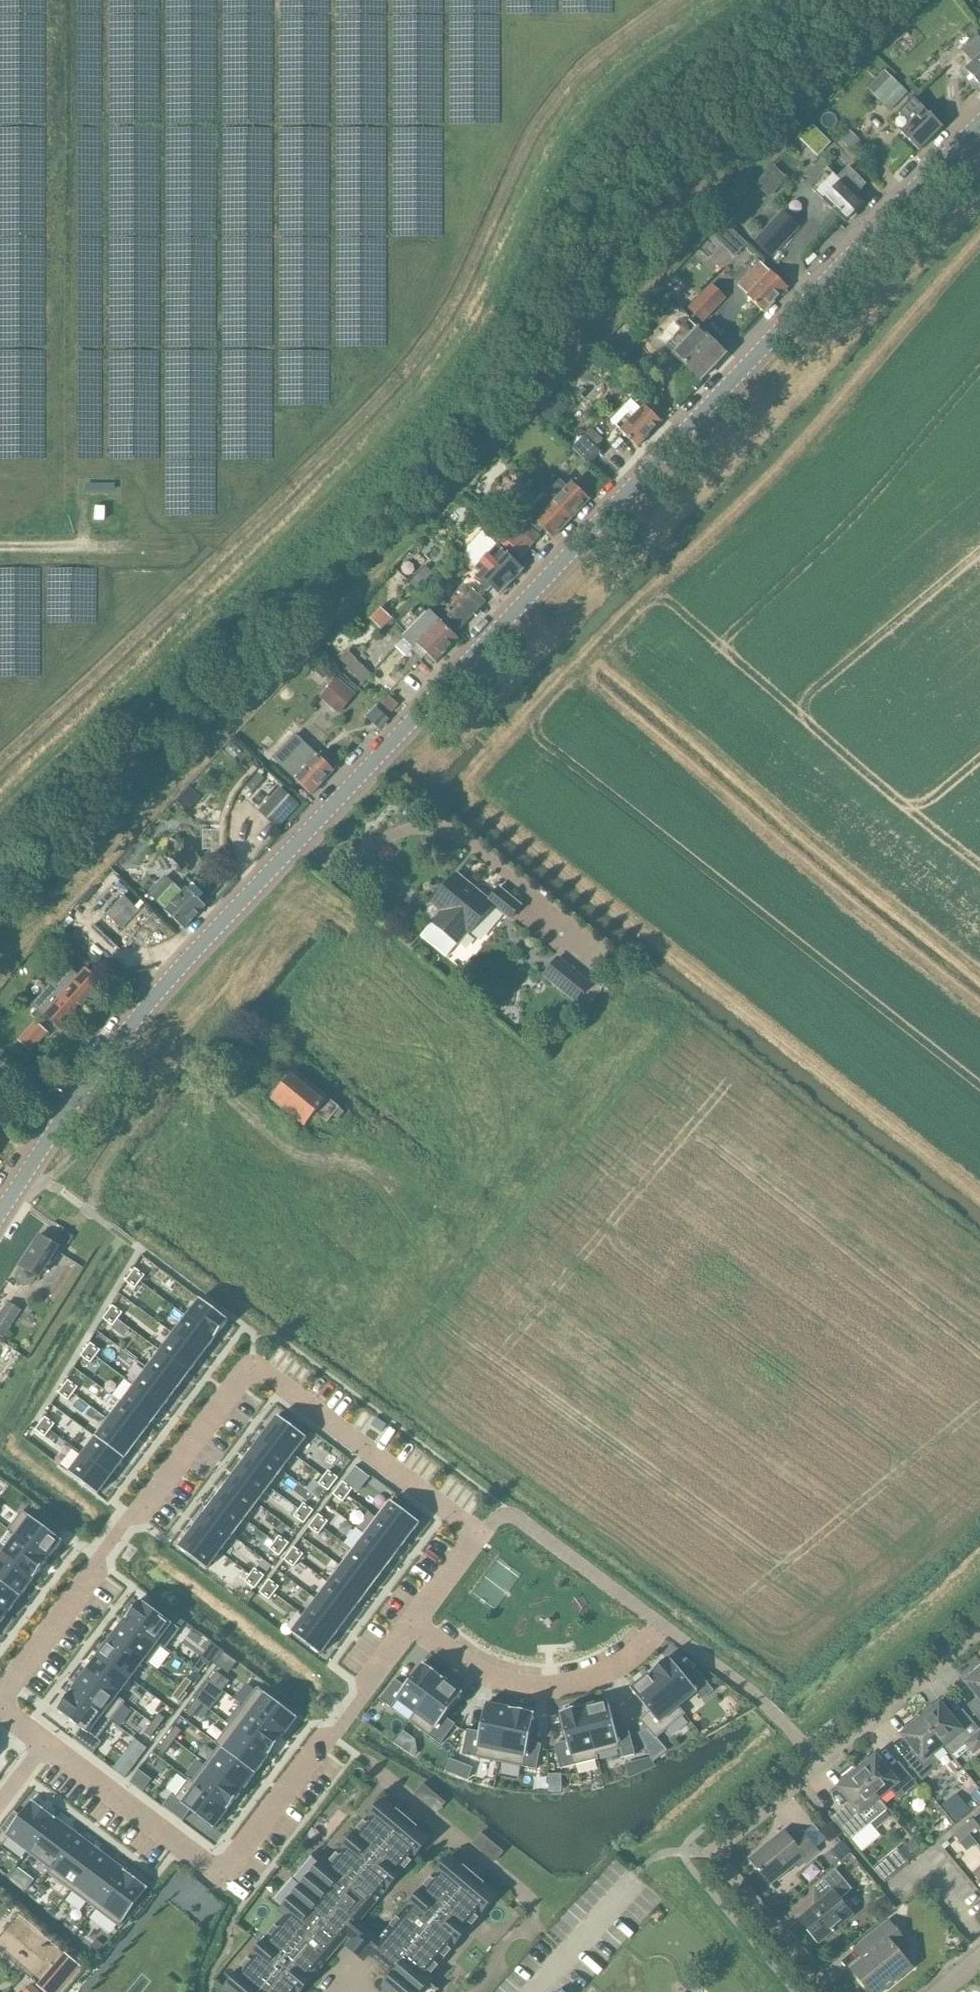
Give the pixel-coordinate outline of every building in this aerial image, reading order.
[(977,35),(962,49),(973,62),(965,70),(965,71),(962,75),(976,90),(979,86),(979,39),(977,35)] [(866,89),(873,96),(875,95),(877,92),(888,81),(892,77),(885,70),(866,89)] [(889,112),(908,93),(892,77),(888,81),(877,92),(875,95),(873,96),(889,112)] [(920,152),(943,128),(915,101),(892,123),(920,152)] [(857,156),(866,146),(850,131),(841,141),(857,156)] [(774,166),(756,185),(770,198),(788,179),(774,166)] [(820,180),(811,189),(824,201),(847,223),(850,220),(853,219),(857,216),(856,213),(865,204),(856,195),(867,185),(849,167),(838,177),(830,169),(820,180)] [(772,257),(800,227),(782,211),(754,241),(772,257)] [(723,223),(700,247),(722,268),(745,244),(723,223)] [(768,274),(760,267),(741,287),(748,295),(746,297),(763,313),(787,288),(771,272),(768,274)] [(726,299),(712,285),(689,309),(703,323),(726,299)] [(701,381),(725,354),(697,329),(673,354),(701,381)] [(557,398),(541,415),(553,426),(569,409),(557,398)] [(638,448),(663,423),(645,406),(620,432),(638,448)] [(593,429),(585,437),(596,448),(604,440),(593,429)] [(590,466),(602,454),(596,448),(585,437),(573,449),(590,466)] [(539,484),(537,487),(547,496),(548,496),(555,502),(572,518),(590,499),(581,491),(584,488),(576,480),(573,483),(572,483),(568,487),(561,481),(560,482),(550,473),(539,484)] [(552,539),(572,517),(547,496),(525,519),(540,534),(544,531),(552,539)] [(104,505),(93,505),(93,518),(104,518),(104,505)] [(467,549),(467,559),(476,568),(482,573),(476,580),(486,590),(489,586),(493,589),(499,594),(514,578),(515,579),(517,580),(522,574),(521,572),(522,570),(521,569),(502,552),(498,547),(500,545),(502,543),(510,535),(508,533),(507,532),(505,534),(501,530),(502,528),(493,519),(481,531),(483,533),(467,549)] [(523,521),(512,532),(531,549),(541,539),(523,521)] [(510,535),(502,543),(520,560),(531,549),(512,532),(510,535)] [(436,575),(427,584),(428,587),(434,592),(437,592),(445,583),(445,580),(440,574),(436,575)] [(392,619),(380,608),(370,618),(382,630),(392,619)] [(426,615),(421,611),(414,618),(409,614),(396,627),(406,636),(404,638),(428,661),(431,658),(436,662),(458,638),(429,612),(426,615)] [(346,652),(340,659),(348,667),(355,660),(346,652)] [(363,684),(371,674),(356,661),(348,670),(363,684)] [(320,665),(314,671),(323,679),(328,673),(320,665)] [(356,693),(339,679),(337,678),(320,698),(338,714),(356,693)] [(389,697),(382,705),(391,713),(398,705),(394,701),(389,697)] [(365,716),(365,717),(379,730),(390,719),(375,705),(365,716)] [(317,756),(296,735),(274,758),(296,778),(295,779),(312,795),(335,770),(318,755),(317,756)] [(189,787),(176,801),(188,811),(201,797),(189,787)] [(279,828),(300,805),(281,788),(260,812),(279,828)] [(489,900),(457,874),(432,904),(441,911),(432,922),(458,944),(467,933),(469,934),(492,907),(511,922),(522,906),(498,887),(489,900)] [(166,876),(149,895),(166,911),(165,912),(185,930),(206,906),(200,900),(205,894),(193,882),(188,888),(183,892),(166,876)] [(122,930),(139,911),(124,896),(106,915),(122,930)] [(611,959),(620,967),(629,956),(620,949),(611,959)] [(575,1001),(590,983),(559,957),(544,976),(575,1001)] [(63,1030),(103,984),(73,958),(51,984),(61,994),(44,1014),(63,1030)] [(31,1051),(48,1032),(34,1021),(18,1040),(31,1051)] [(339,1120),(345,1113),(329,1099),(329,1098),(296,1071),(272,1099),(306,1127),(316,1114),(327,1123),(334,1116),(339,1120)] [(8,1127),(17,1112),(0,1102),(0,1122),(8,1127)] [(69,1245),(74,1237),(63,1230),(58,1238),(69,1245)] [(41,1278),(60,1249),(38,1235),(19,1264),(22,1266),(19,1271),(17,1276),(18,1281),(25,1286),(30,1285),(35,1281),(38,1276),(41,1278)] [(135,1268),(130,1275),(140,1282),(145,1275),(135,1268)] [(130,1275),(125,1281),(135,1289),(140,1282),(130,1275)] [(199,1300),(186,1317),(215,1339),(228,1322),(199,1300)] [(20,1311),(7,1302),(0,1314),(0,1334),(4,1337),(20,1311)] [(112,1306),(108,1312),(118,1319),(122,1313),(112,1306)] [(108,1312),(103,1319),(113,1326),(118,1319),(108,1312)] [(186,1317),(173,1334),(203,1357),(215,1339),(186,1317)] [(173,1334),(160,1351),(190,1374),(203,1357),(173,1334)] [(90,1343),(85,1350),(95,1357),(100,1350),(90,1343)] [(85,1350),(81,1356),(91,1363),(95,1357),(85,1350)] [(160,1351),(147,1369),(177,1391),(190,1374),(160,1351)] [(147,1369),(134,1386),(164,1408),(177,1391),(147,1369)] [(68,1380),(63,1387),(73,1394),(78,1387),(68,1380)] [(134,1386),(121,1403),(151,1425),(164,1408),(134,1386)] [(63,1387),(58,1393),(68,1401),(73,1394),(63,1387)] [(121,1403),(108,1420),(138,1443),(151,1425),(121,1403)] [(277,1416),(264,1433),(294,1455),(307,1439),(277,1416)] [(45,1417),(40,1424),(50,1431),(55,1424),(45,1417)] [(376,1418),(371,1426),(380,1432),(386,1425),(376,1418)] [(108,1420),(95,1437),(125,1460),(138,1443),(108,1420)] [(40,1424),(35,1430),(45,1437),(50,1431),(40,1424)] [(264,1433),(252,1449),(282,1472),(294,1455),(264,1433)] [(95,1437),(82,1455),(112,1477),(125,1460),(95,1437)] [(252,1449),(240,1465),(270,1488),(282,1472),(252,1449)] [(82,1455),(69,1472),(99,1494),(112,1477),(82,1455)] [(240,1465),(227,1482),(257,1504),(270,1488),(240,1465)] [(328,1471),(323,1478),(333,1485),(338,1478),(328,1471)] [(323,1478),(319,1484),(329,1491),(333,1485),(323,1478)] [(227,1482),(215,1498),(245,1521),(257,1504),(227,1482)] [(342,1482),(338,1489),(348,1496),(352,1489),(342,1482)] [(338,1489),(333,1495),(343,1502),(348,1496),(338,1489)] [(215,1498),(203,1514),(233,1537),(245,1521),(215,1498)] [(391,1503),(379,1519),(407,1540),(419,1524),(391,1503)] [(303,1504),(299,1510),(309,1517),(313,1511),(303,1504)] [(41,1507),(37,1513),(48,1519),(51,1515),(41,1507)] [(22,1509),(7,1527),(9,1529),(10,1530),(17,1535),(48,1559),(63,1541),(22,1509)] [(299,1510),(294,1517),(304,1524),(309,1517),(299,1510)] [(203,1514),(191,1531),(220,1553),(233,1537),(203,1514)] [(318,1515),(313,1521),(323,1528),(328,1522),(318,1515)] [(379,1519),(367,1535),(395,1556),(407,1540),(379,1519)] [(313,1521),(309,1528),(319,1535),(323,1528),(313,1521)] [(191,1531),(178,1548),(208,1570),(220,1553),(191,1531)] [(17,1535),(2,1554),(33,1578),(48,1559),(17,1535)] [(367,1535),(354,1551),(383,1573),(395,1556),(367,1535)] [(279,1536),(274,1543),(284,1550),(289,1543),(279,1536)] [(274,1543),(270,1549),(280,1556),(284,1550),(274,1543)] [(293,1548),(289,1554),(299,1561),(303,1555),(293,1548)] [(354,1551),(342,1568),(370,1589),(383,1573),(354,1551)] [(0,1557),(0,1581),(20,1596),(33,1578),(2,1554),(0,1557)] [(289,1554),(284,1561),(294,1568),(299,1561),(289,1554)] [(342,1568),(330,1584),(358,1605),(370,1589),(342,1568)] [(254,1569),(250,1575),(259,1583),(264,1576),(254,1569)] [(250,1575),(245,1582),(255,1589),(259,1583),(250,1575)] [(269,1580),(264,1587),(274,1594),(279,1587),(269,1580)] [(6,1614),(20,1596),(0,1581),(0,1610),(6,1614)] [(330,1584),(317,1600),(346,1622),(358,1605),(330,1584)] [(264,1587),(260,1593),(270,1600),(274,1594),(264,1587)] [(140,1600),(126,1619),(161,1645),(166,1649),(185,1623),(166,1609),(161,1616),(140,1600)] [(317,1600),(305,1616),(333,1638),(346,1622),(317,1600)] [(305,1616),(293,1633),(321,1654),(333,1638),(305,1616)] [(126,1619),(112,1637),(145,1662),(146,1662),(147,1664),(161,1646),(161,1645),(126,1619)] [(112,1637),(98,1655),(131,1680),(145,1662),(112,1637)] [(202,1656),(194,1667),(200,1671),(206,1663),(206,1664),(209,1666),(212,1662),(215,1664),(223,1653),(212,1645),(204,1657),(202,1656)] [(98,1655),(85,1673),(118,1698),(131,1680),(98,1655)] [(668,1658),(650,1673),(679,1709),(698,1693),(703,1700),(713,1691),(697,1672),(687,1680),(668,1658)] [(397,1682),(383,1700),(392,1707),(396,1702),(415,1716),(443,1679),(423,1664),(405,1688),(397,1682)] [(968,1673),(971,1677),(966,1682),(979,1698),(979,1664),(968,1673)] [(217,1672),(210,1681),(216,1686),(223,1677),(217,1672)] [(85,1673),(71,1691),(110,1721),(124,1703),(118,1698),(85,1673)] [(650,1673),(631,1689),(650,1713),(641,1720),(651,1732),(656,1739),(666,1731),(684,1715),(679,1709),(650,1673)] [(186,1678),(179,1687),(185,1692),(192,1682),(186,1678)] [(443,1679),(415,1716),(435,1731),(430,1738),(440,1745),(454,1725),(445,1718),(463,1693),(443,1679)] [(179,1687),(172,1697),(178,1701),(185,1692),(179,1687)] [(200,1688),(193,1698),(196,1700),(202,1704),(210,1710),(217,1701),(200,1688)] [(258,1689),(244,1707),(283,1737),(297,1719),(258,1689)] [(71,1691),(57,1710),(81,1728),(80,1730),(73,1739),(93,1754),(102,1743),(99,1740),(98,1739),(96,1739),(110,1721),(71,1691)] [(195,1701),(187,1713),(193,1717),(201,1706),(202,1704),(196,1700),(195,1701)] [(608,1701),(584,1707),(595,1752),(596,1756),(620,1750),(621,1753),(622,1758),(634,1755),(633,1750),(627,1727),(615,1730),(608,1701)] [(971,1708),(979,1720),(979,1701),(971,1708)] [(918,1715),(920,1718),(943,1746),(944,1747),(952,1756),(956,1760),(969,1749),(974,1755),(979,1750),(979,1728),(966,1712),(955,1721),(953,1718),(940,1702),(934,1708),(931,1704),(918,1715)] [(468,1732),(463,1755),(476,1757),(477,1749),(501,1754),(510,1709),(485,1705),(480,1734),(468,1732)] [(244,1707),(230,1726),(269,1755),(283,1737),(244,1707)] [(567,1742),(556,1745),(562,1769),(573,1766),(597,1759),(596,1756),(595,1752),(584,1707),(560,1714),(567,1742)] [(510,1709),(501,1754),(525,1758),(523,1767),(536,1770),(541,1745),(528,1743),(533,1714),(510,1709)] [(159,1714),(151,1724),(157,1728),(164,1718),(159,1714)] [(933,1755),(943,1746),(918,1715),(904,1726),(907,1729),(901,1734),(917,1753),(907,1761),(923,1780),(942,1765),(933,1755)] [(151,1724),(145,1733),(150,1737),(157,1728),(151,1724)] [(230,1726),(216,1743),(219,1745),(220,1746),(220,1747),(255,1773),(269,1755),(230,1726)] [(176,1727),(168,1738),(174,1742),(182,1731),(176,1727)] [(168,1738),(159,1749),(166,1753),(174,1742),(168,1738)] [(220,1747),(207,1764),(242,1791),(255,1773),(220,1747)] [(854,1768),(879,1799),(890,1790),(899,1800),(918,1784),(902,1765),(892,1774),(877,1755),(870,1760),(867,1757),(854,1768)] [(449,1759),(444,1771),(453,1774),(458,1762),(449,1759)] [(207,1764),(194,1782),(229,1808),(242,1791),(207,1764)] [(850,1802),(831,1817),(850,1840),(888,1809),(879,1799),(854,1768),(841,1779),(843,1782),(838,1787),(850,1802)] [(171,1794),(163,1806),(183,1820),(190,1810),(214,1828),(215,1827),(216,1825),(229,1808),(194,1782),(193,1781),(189,1778),(175,1797),(171,1794)] [(414,1795),(428,1806),(437,1795),(423,1784),(414,1795)] [(956,1793),(942,1805),(956,1822),(970,1811),(956,1793)] [(224,1989),(228,1991),(300,1991),(312,1978),(347,1935),(352,1939),(352,1940),(369,1954),(370,1954),(393,1974),(383,1987),(389,1991),(420,1991),(431,1979),(428,1976),(454,1945),(469,1928),(468,1928),(481,1913),(496,1896),(450,1857),(435,1874),(435,1875),(423,1889),(408,1907),(379,1942),(357,1924),(387,1889),(402,1872),(401,1871),(414,1856),(414,1857),(429,1839),(383,1800),(368,1818),(369,1818),(356,1833),(341,1850),(329,1865),(323,1860),(280,1911),(286,1916),(267,1939),(266,1939),(251,1956),(252,1957),(239,1972),(239,1971),(224,1989)] [(32,1801),(5,1834),(29,1852),(55,1818),(32,1801)] [(55,1818),(29,1852),(52,1869),(77,1835),(55,1818)] [(964,1827),(969,1834),(979,1826),(973,1819),(964,1827)] [(959,1842),(969,1834),(964,1827),(954,1835),(959,1842)] [(793,1842),(785,1832),(750,1860),(770,1885),(796,1863),(800,1867),(818,1852),(803,1833),(793,1842)] [(52,1869),(49,1873),(72,1890),(101,1853),(77,1835),(52,1869)] [(504,1852),(489,1840),(481,1850),(495,1862),(504,1852)] [(841,1841),(831,1850),(839,1860),(850,1851),(841,1841)] [(897,1848),(873,1868),(886,1883),(898,1873),(909,1863),(897,1848)] [(101,1853),(72,1890),(96,1908),(124,1870),(101,1853)] [(124,1870),(96,1908),(119,1925),(147,1888),(124,1870)] [(819,1943),(853,1914),(840,1899),(852,1889),(836,1870),(814,1887),(824,1899),(799,1919),(819,1943)] [(42,1884),(37,1891),(41,1894),(46,1887),(42,1884)] [(912,1968),(896,1948),(905,1940),(889,1921),(858,1946),(866,1956),(851,1969),(870,1991),(882,1991),(912,1968)] [(89,1944),(88,1945),(95,1951),(97,1950),(100,1946),(102,1943),(95,1937),(92,1940),(89,1944)] [(42,1991),(44,1991),(61,1991),(81,1967),(69,1958),(42,1991)] [(24,1991),(40,1991),(32,1984),(31,1984),(28,1988),(24,1991)]
